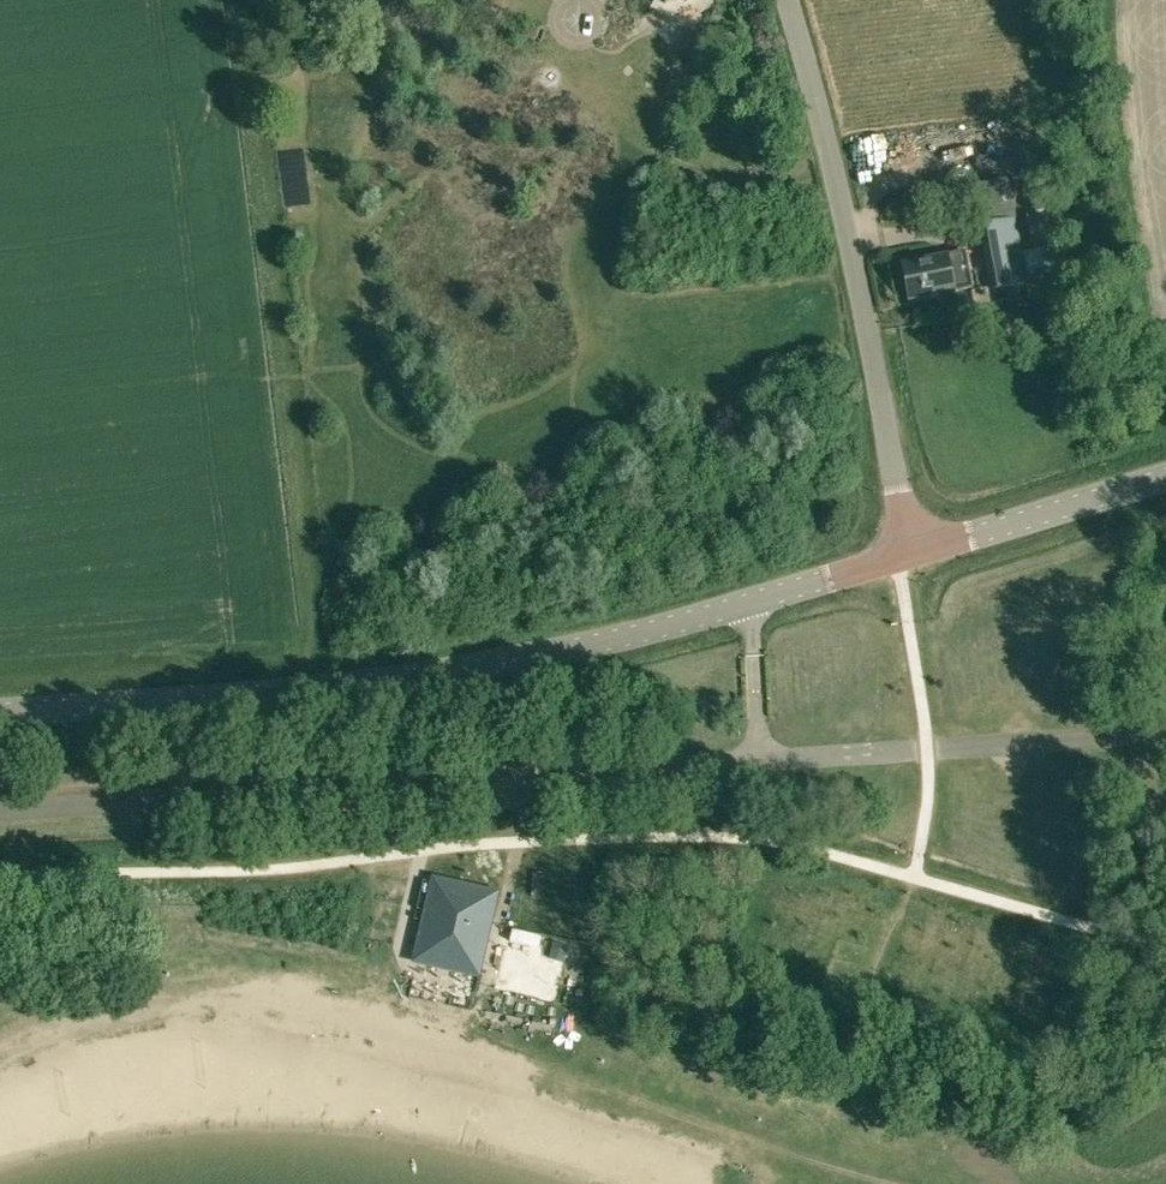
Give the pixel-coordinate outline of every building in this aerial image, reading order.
[(660,10),(677,6),(680,0),(654,0),(651,5),(660,10)] [(1046,214),(1028,216),(1031,244),(1050,241),(1046,214)] [(980,223),(986,255),(1015,249),(1009,218),(980,223)] [(1036,276),(1066,269),(1061,250),(1031,258),(1036,276)] [(955,292),(955,291),(971,288),(964,252),(947,255),(947,254),(902,263),(910,301),(955,292)] [(1025,286),(1023,272),(1021,260),(1000,263),(988,265),(993,292),(1025,286)] [(843,818),(838,830),(850,835),(856,823),(843,818)] [(420,959),(477,972),(494,897),(492,896),(436,884),(420,959)] [(508,933),(508,935),(505,948),(522,952),(525,938),(525,937),(508,933)] [(567,946),(552,942),(549,959),(563,962),(567,946)]
